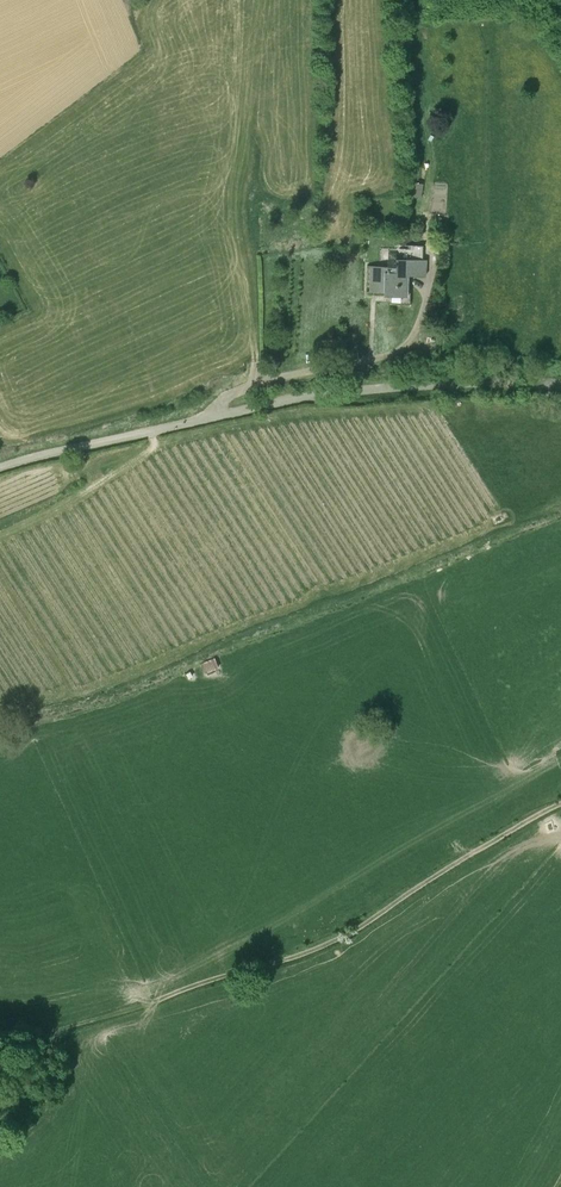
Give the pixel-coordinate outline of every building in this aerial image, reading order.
[(415,180),(409,179),(406,195),(421,197),(423,183),(414,182),(415,180)] [(426,259),(423,259),(423,245),(408,245),(408,248),(399,248),(399,259),(396,259),(396,267),(387,266),(371,265),(371,291),(391,292),(390,304),(410,304),(410,296),(405,295),(406,275),(426,276),(426,259)] [(216,657),(203,663),(207,672),(221,666),(216,657)]
